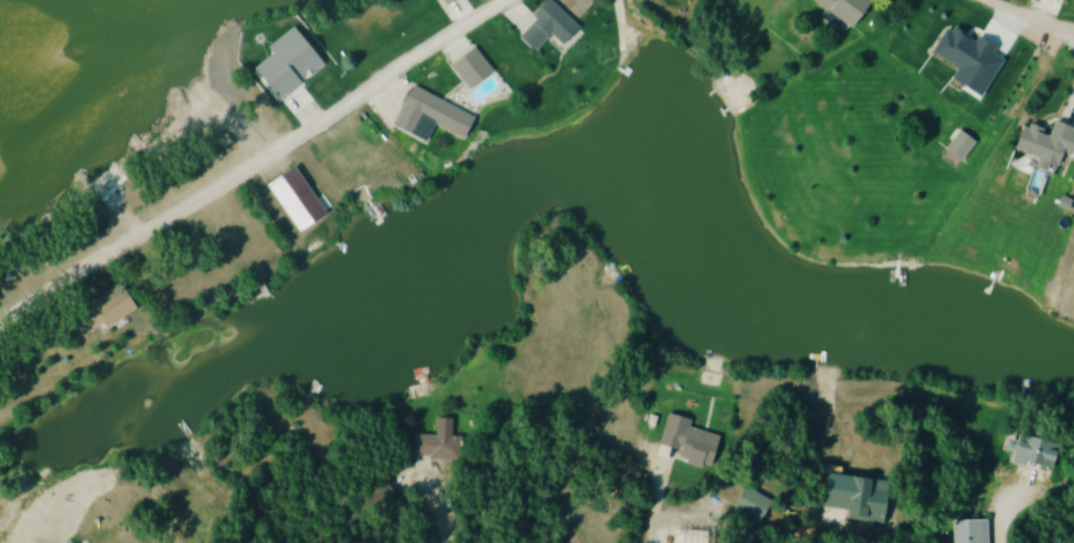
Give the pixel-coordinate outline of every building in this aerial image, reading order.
[(575,29),(547,0),(544,0),(529,15),(558,45),(575,29)] [(848,28),(865,0),(801,0),(848,28)] [(515,37),(531,52),(545,37),(529,22),(515,37)] [(489,68),(467,46),(446,67),(468,89),(489,68)] [(461,139),(471,116),(408,87),(389,127),(423,143),(431,125),(461,139)] [(1048,120),(1045,130),(1018,121),(1009,148),(1032,155),(1029,165),(1049,172),(1056,152),(1066,155),(1073,131),(1073,128),(1048,120)] [(971,141),(956,129),(941,148),(956,160),(971,141)] [(74,183),(93,204),(120,180),(101,158),(74,183)] [(65,317),(78,339),(130,308),(117,285),(65,317)] [(687,427),(689,419),(664,413),(654,456),(698,467),(702,450),(711,452),(716,434),(687,427)] [(457,459),(457,436),(447,436),(447,425),(433,425),(433,435),(411,435),(411,458),(457,459)] [(1007,459),(1048,470),(1055,444),(1014,433),(1007,459)] [(844,521),(879,524),(882,479),(832,476),(831,487),(818,486),(816,507),(845,509),(844,521)] [(949,519),(949,542),(984,542),(984,518),(949,519)]
